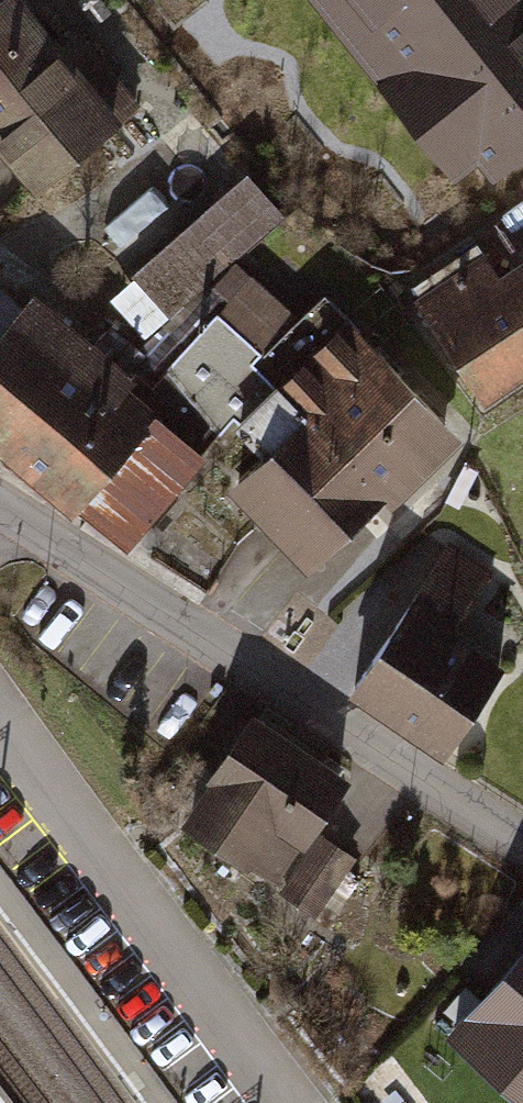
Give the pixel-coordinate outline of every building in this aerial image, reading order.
[(30,198),(123,121),(21,0),(0,0),(0,163),(30,198)] [(522,161),(522,0),(307,0),(453,185),(477,166),(492,185),(522,161)] [(286,220),(247,176),(135,275),(174,319),(208,289),(235,264),(286,220)] [(416,305),(484,413),(522,389),(522,265),(495,282),(483,263),(416,305)] [(217,316),(265,357),(302,320),(235,264),(208,289),(226,308),(217,316)] [(33,293),(0,331),(0,448),(74,512),(165,407),(33,293)] [(256,366),(280,388),(350,321),(324,297),(302,320),(265,357),(256,366)] [(457,444),(350,321),(280,388),(310,422),(233,489),(308,574),(457,444)] [(496,571),(452,542),(352,695),(443,754),(500,666),(453,635),(496,571)] [(343,782),(253,723),(186,824),(276,883),(343,782)] [(351,858),(324,841),(288,896),(315,913),(351,858)] [(441,1043),(509,1102),(522,1102),(522,951),(441,1043)]
